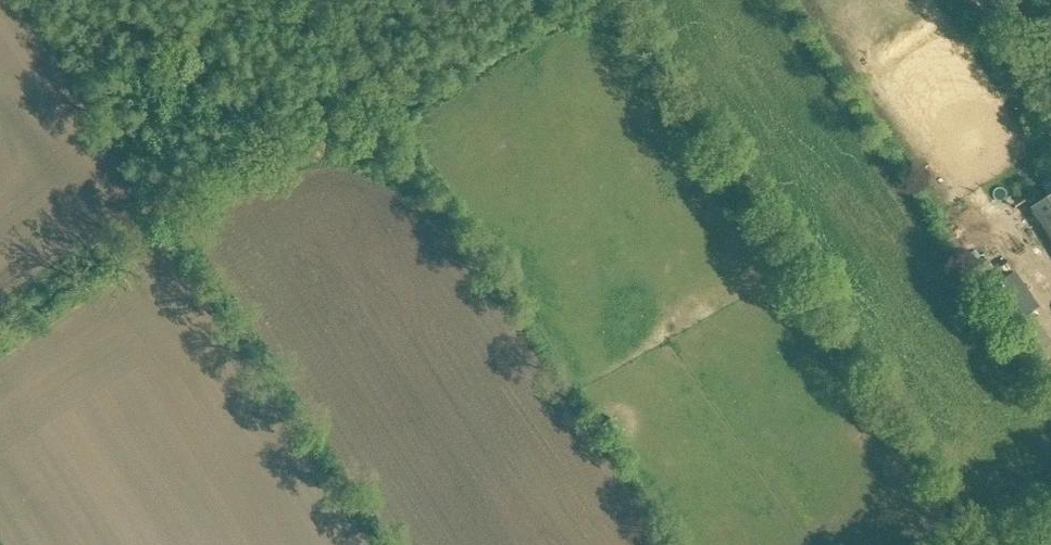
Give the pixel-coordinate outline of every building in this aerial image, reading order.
[(1050,238),(1050,197),(1033,209),(1050,238)] [(1014,277),(1011,274),(986,291),(1011,327),(1032,313),(1036,310),(1024,293),(1028,290),(1017,275),(1014,277)]
